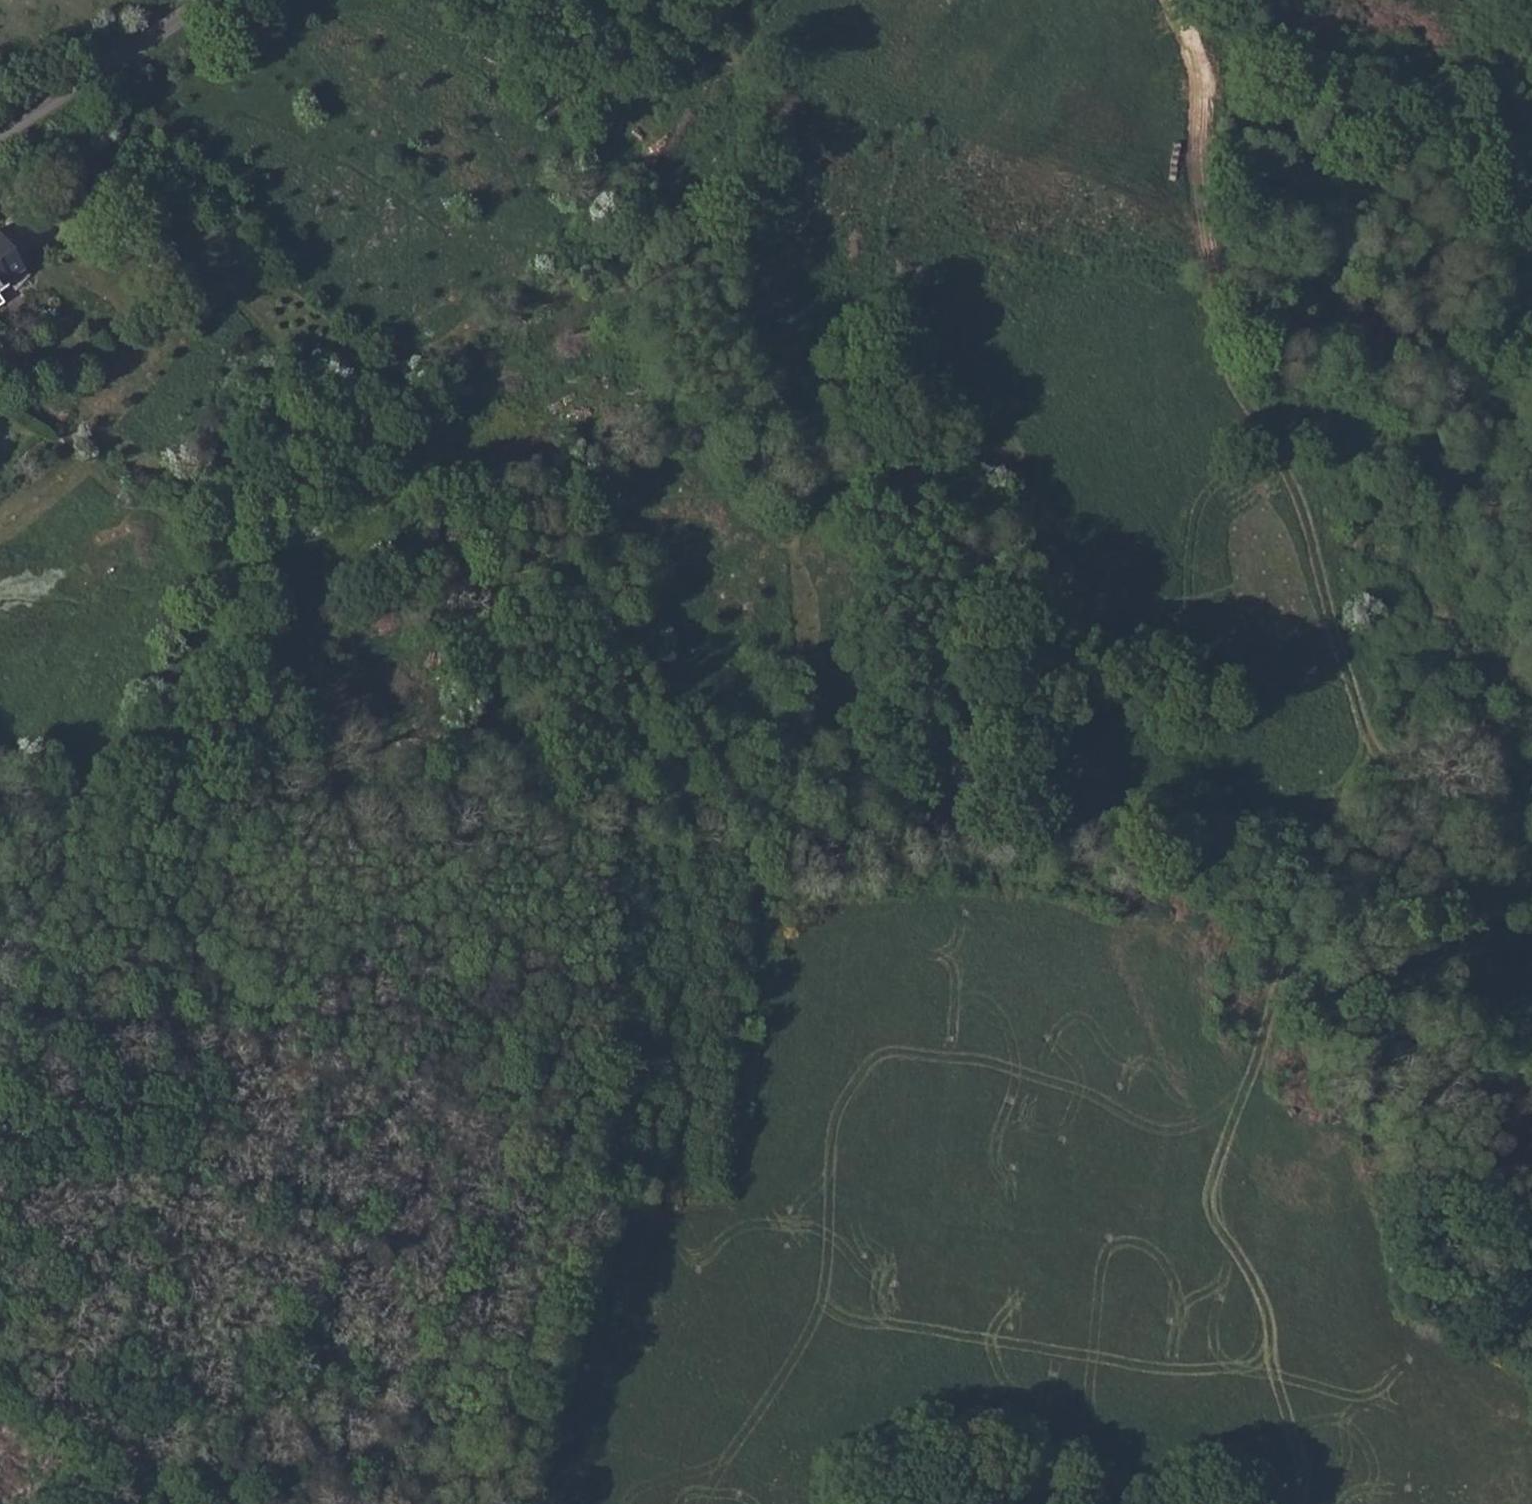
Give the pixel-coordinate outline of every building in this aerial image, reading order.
[(0,236),(0,290),(5,286),(6,279),(22,268),(0,236)]
